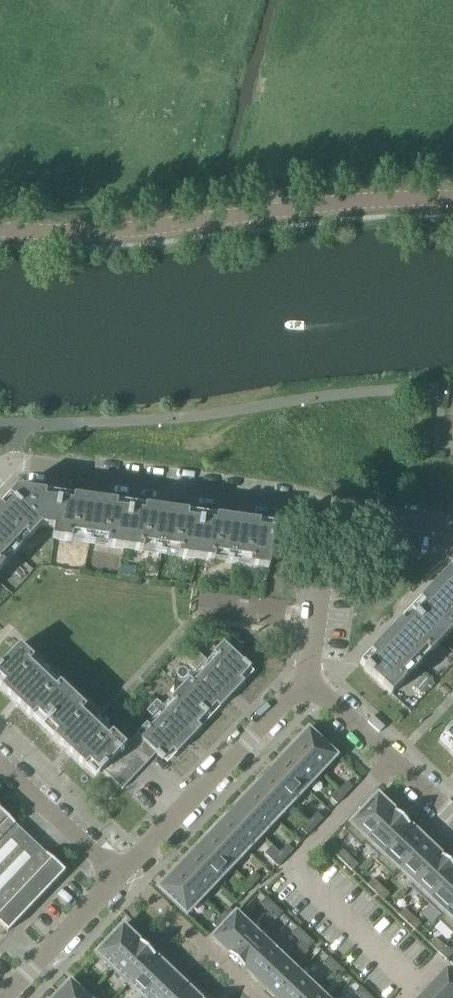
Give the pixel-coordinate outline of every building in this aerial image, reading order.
[(15,490),(9,497),(42,528),(53,530),(52,540),(53,540),(59,496),(15,490)] [(106,547),(125,550),(130,506),(100,502),(100,500),(90,499),(90,501),(59,496),(53,540),(71,542),(72,536),(90,538),(107,541),(106,547)] [(24,535),(29,540),(40,528),(42,529),(42,528),(9,497),(0,506),(0,561),(24,535)] [(130,506),(125,550),(142,552),(143,546),(162,548),(178,551),(178,557),(196,560),(202,516),(171,512),(171,510),(161,509),(161,511),(130,506)] [(233,521),(202,516),(196,560),(213,562),(214,556),(233,558),(250,560),(249,567),(267,570),(268,570),(272,542),(274,533),(271,532),(272,526),(242,522),(243,520),(233,519),(233,521)] [(441,642),(452,629),(452,628),(449,625),(452,620),(452,566),(437,582),(436,581),(429,588),(430,590),(409,612),(441,642)] [(119,575),(127,576),(128,568),(120,567),(119,575)] [(429,655),(441,642),(409,612),(388,635),(387,634),(380,641),(381,642),(361,663),(365,668),(364,669),(363,670),(370,677),(370,676),(391,695),(404,681),(399,677),(411,664),(424,651),(429,655)] [(199,654),(194,660),(232,695),(244,683),(240,679),(250,668),(243,661),(243,662),(223,643),(213,654),(216,657),(209,664),(199,654)] [(46,723),(72,696),(61,686),(60,686),(56,690),(41,676),(28,663),(32,659),(19,646),(0,665),(0,680),(4,684),(0,688),(0,689),(12,700),(11,701),(18,708),(19,707),(31,718),(36,713),(46,723)] [(189,679),(179,689),(206,715),(216,705),(220,708),(232,695),(194,660),(189,665),(199,675),(192,682),(189,679)] [(430,682),(423,676),(413,687),(421,693),(430,682)] [(156,700),(151,706),(188,741),(201,728),(197,725),(206,715),(179,689),(169,699),(173,703),(166,710),(156,700)] [(72,696),(46,723),(56,733),(52,738),(64,749),(63,751),(70,757),(71,756),(84,768),(88,763),(99,774),(102,771),(106,767),(110,761),(119,753),(125,746),(111,733),(107,738),(94,725),(79,711),(82,707),(83,706),(72,696)] [(146,724),(136,735),(156,754),(155,754),(162,761),(173,750),(176,754),(188,741),(151,706),(146,711),(156,721),(149,728),(146,724)] [(449,729),(442,736),(443,736),(452,746),(452,725),(449,729)] [(307,727),(292,744),(319,770),(335,753),(324,742),(307,727)] [(136,735),(127,744),(147,763),(148,763),(146,761),(154,754),(155,755),(155,754),(156,754),(136,735)] [(125,746),(119,753),(139,772),(139,771),(138,770),(146,762),(147,763),(127,744),(125,746)] [(292,744),(277,760),(304,786),(319,770),(292,744)] [(119,753),(110,761),(131,780),(130,779),(137,771),(139,772),(119,753)] [(277,760),(262,775),(289,801),(304,786),(277,760)] [(106,767),(102,771),(122,790),(123,789),(122,788),(129,780),(130,781),(131,780),(110,761),(106,767)] [(262,775),(247,791),(275,817),(289,801),(262,775)] [(343,776),(335,785),(341,790),(349,782),(343,776)] [(341,790),(335,785),(327,793),(333,799),(341,790)] [(247,791),(233,807),(260,833),(275,817),(247,791)] [(350,821),(366,837),(393,808),(377,793),(350,821)] [(218,822),(245,848),(260,833),(233,807),(218,822)] [(366,837),(382,851),(409,823),(393,808),(366,837)] [(7,933),(8,931),(63,873),(64,872),(48,856),(46,854),(14,825),(15,825),(0,811),(0,926),(7,933)] [(317,811),(309,820),(315,825),(323,817),(317,811)] [(315,825),(309,820),(301,828),(307,833),(315,825)] [(203,838),(230,864),(245,848),(218,822),(203,838)] [(382,851),(398,866),(425,838),(409,823),(382,851)] [(188,853),(188,854),(215,880),(230,864),(203,838),(188,853)] [(398,866),(413,881),(440,853),(425,838),(398,866)] [(287,843),(279,851),(285,857),(293,848),(287,843)] [(335,853),(343,861),(349,855),(340,847),(335,853)] [(285,857),(279,851),(271,859),(277,865),(285,857)] [(429,896),(452,871),(452,865),(440,853),(413,881),(429,896)] [(188,854),(173,869),(200,895),(215,880),(188,854)] [(349,855),(343,861),(352,869),(357,863),(349,855)] [(200,895),(173,869),(157,886),(185,912),(200,895)] [(254,871),(246,879),(252,884),(260,876),(254,871)] [(445,911),(452,902),(452,871),(429,896),(445,911)] [(366,883),(375,891),(380,885),(372,877),(366,883)] [(252,884),(246,879),(238,887),(244,893),(252,884)] [(380,885),(375,891),(383,899),(389,893),(380,885)] [(260,901),(268,909),(274,903),(265,895),(260,901)] [(452,919),(452,902),(445,911),(452,919)] [(274,903),(268,909),(277,917),(282,911),(274,903)] [(229,906),(221,914),(226,920),(233,913),(234,912),(229,906)] [(398,912),(406,920),(411,915),(403,907),(398,912)] [(208,940),(224,955),(249,929),(233,913),(226,920),(219,928),(208,940)] [(226,920),(221,914),(213,923),(219,928),(226,920)] [(411,915),(406,920),(414,928),(420,923),(411,915)] [(94,952),(111,968),(137,941),(120,925),(94,952)] [(291,931),(299,939),(305,933),(297,925),(291,931)] [(224,955),(240,970),(265,944),(249,929),(224,955)] [(305,933),(299,939),(308,947),(313,941),(305,933)] [(429,942),(437,950),(443,944),(435,936),(429,942)] [(111,968),(127,983),(153,955),(137,941),(111,968)] [(240,970),(256,985),(281,958),(265,944),(240,970)] [(443,944),(437,950),(446,958),(451,952),(443,944)] [(127,983),(142,997),(168,970),(153,955),(127,983)] [(323,960),(331,968),(336,962),(328,955),(323,960)] [(297,973),(296,973),(281,958),(256,985),(269,997),(273,997),(297,973)] [(336,962),(331,968),(339,976),(345,971),(336,962)] [(446,969),(418,997),(452,997),(452,975),(446,969)] [(143,997),(172,997),(184,985),(168,970),(142,997),(143,997)] [(312,988),(297,973),(273,997),(303,997),(312,988)] [(79,985),(87,993),(93,987),(85,979),(79,985)] [(52,997),(53,997),(86,997),(68,981),(52,997)] [(354,990),(362,997),(368,992),(360,984),(354,990)] [(184,985),(172,997),(198,997),(184,985)] [(87,993),(93,997),(98,997),(101,995),(93,987),(87,993)] [(312,988),(303,997),(323,997),(312,988)]
